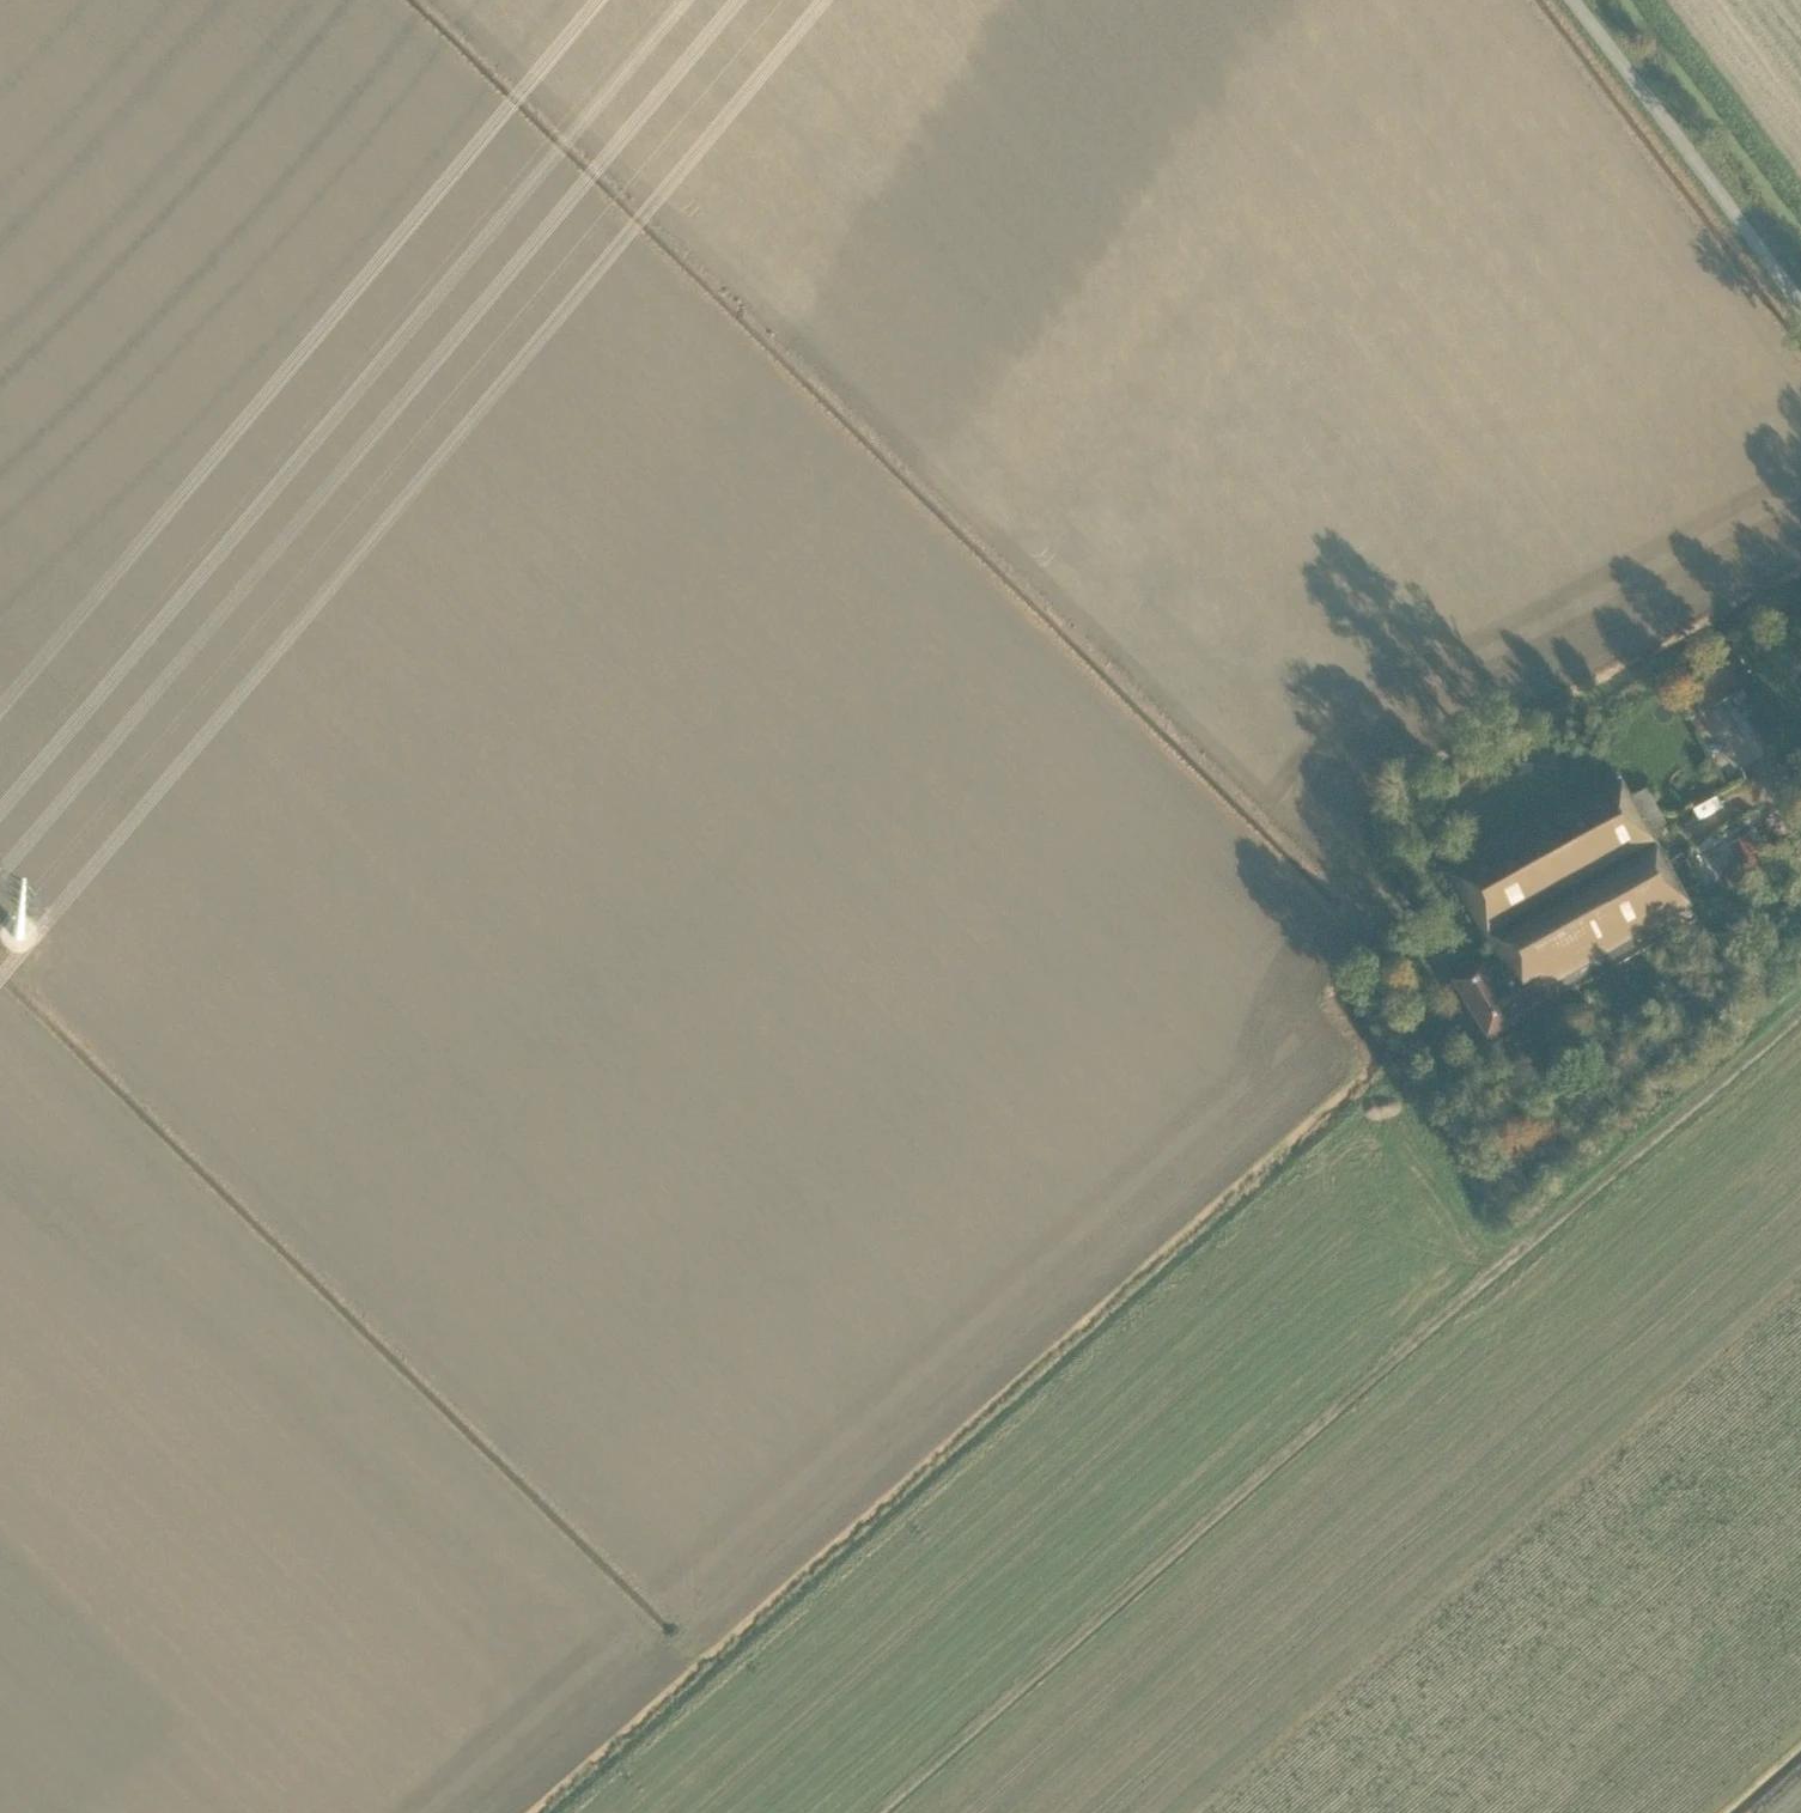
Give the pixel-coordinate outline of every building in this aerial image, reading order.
[(1511,1016),(1547,996),(1550,999),(1572,987),(1574,992),(1698,922),(1615,773),(1443,869),(1500,970),(1487,977),(1483,969),(1455,985),(1486,1041),(1515,1024),(1511,1016)] [(1751,864),(1752,867),(1762,862),(1749,836),(1739,842),(1751,863),(1751,864)] [(1725,877),(1731,888),(1756,874),(1752,867),(1751,864),(1751,863),(1725,877)]
